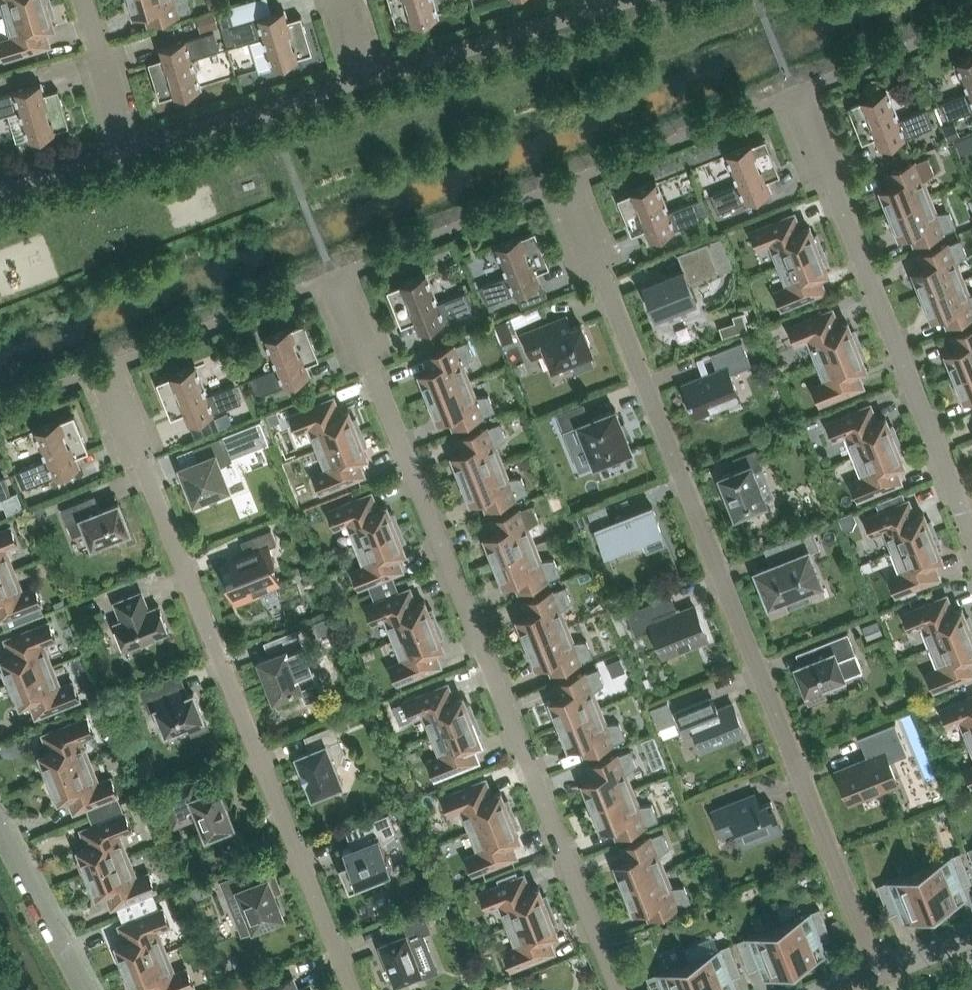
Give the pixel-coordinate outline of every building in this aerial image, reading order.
[(6,15),(51,2),(50,0),(1,0),(6,15)] [(131,6),(136,5),(138,13),(149,9),(153,21),(148,22),(149,23),(191,11),(188,0),(130,0),(131,6)] [(211,9),(220,6),(218,0),(208,0),(211,9)] [(397,28),(438,16),(433,0),(389,0),(397,28)] [(51,2),(6,15),(13,37),(0,41),(0,43),(5,59),(49,45),(49,44),(47,45),(42,30),(54,26),(51,16),(55,15),(51,2)] [(217,10),(227,46),(235,44),(235,45),(263,37),(272,64),(272,66),(299,58),(313,53),(304,23),(301,16),(292,19),(287,20),(284,11),(285,11),(284,10),(234,25),(228,7),(217,10)] [(214,11),(196,16),(201,32),(219,27),(214,11)] [(163,58),(157,59),(160,67),(151,70),(160,99),(200,87),(192,58),(219,50),(214,31),(159,47),(160,49),(163,58)] [(957,63),(968,91),(941,102),(948,121),(971,111),(971,57),(957,63)] [(41,83),(0,95),(0,116),(20,110),(29,139),(69,126),(61,97),(46,101),(41,85),(42,85),(41,83)] [(933,127),(925,108),(898,119),(887,91),(848,107),(859,136),(868,132),(871,140),(876,138),(880,146),(879,146),(880,148),(933,127)] [(957,125),(944,130),(948,140),(961,135),(957,125)] [(955,141),(961,154),(971,149),(971,134),(955,141)] [(710,194),(711,195),(718,212),(771,191),(770,190),(766,181),(772,179),(769,172),(777,168),(766,139),(726,155),(738,183),(710,194)] [(884,198),(890,213),(930,197),(923,181),(934,173),(928,157),(886,173),(887,175),(891,173),(896,184),(885,188),(888,196),(884,198)] [(638,224),(641,232),(646,229),(649,238),(649,240),(702,218),(695,200),(668,211),(657,183),(617,199),(629,228),(638,224)] [(936,212),(930,197),(890,213),(896,228),(900,226),(903,234),(914,230),(918,241),(914,242),(914,244),(956,227),(949,211),(936,212)] [(770,243),(779,265),(822,248),(817,235),(813,236),(809,226),(798,231),(792,216),(794,215),(794,214),(751,231),(757,248),(770,243)] [(496,247),(496,248),(507,275),(480,286),(487,304),(515,293),(521,307),(547,297),(546,293),(544,294),(540,282),(539,282),(536,273),(541,271),(538,264),(547,260),(535,231),(496,247)] [(961,238),(919,255),(919,256),(924,254),(928,265),(918,270),(921,277),(916,279),(922,294),(962,278),(956,263),(967,255),(961,238)] [(720,272),(708,242),(678,254),(684,269),(643,285),(655,315),(666,310),(670,320),(687,313),(683,304),(696,299),(690,284),(720,272)] [(827,261),(822,248),(779,265),(787,287),(775,292),(781,308),(824,291),(824,290),(822,291),(816,277),(828,272),(824,262),(827,261)] [(472,310),(465,292),(437,303),(426,275),(387,291),(398,320),(407,316),(410,323),(415,321),(419,330),(418,330),(419,331),(472,310)] [(922,294),(928,309),(933,308),(936,315),(947,311),(951,322),(947,324),(947,325),(971,315),(971,294),(969,294),(962,278),(922,294)] [(808,339),(817,360),(860,343),(855,330),(851,331),(847,321),(836,326),(830,311),(832,311),(832,309),(789,327),(796,344),(808,339)] [(743,313),(733,316),(735,323),(745,320),(743,313)] [(549,323),(522,333),(532,357),(546,351),(552,367),(572,360),(576,371),(593,364),(588,353),(592,352),(581,324),(572,327),(568,315),(549,323)] [(511,318),(495,325),(503,344),(519,338),(511,318)] [(266,339),(266,340),(277,367),(250,378),(257,396),(310,375),(309,373),(309,374),(306,365),(311,363),(308,356),(317,352),(305,323),(266,339)] [(955,376),(971,369),(971,328),(952,337),(952,338),(956,336),(961,347),(950,351),(953,359),(949,361),(955,376)] [(429,396),(469,380),(463,365),(474,357),(467,340),(426,357),(426,358),(431,356),(435,367),(424,372),(427,379),(423,381),(429,396)] [(710,417),(713,411),(741,400),(731,374),(752,366),(742,341),(711,354),(697,360),(698,361),(711,355),(717,370),(683,384),(690,401),(688,408),(710,417)] [(865,356),(860,343),(817,360),(825,382),(813,387),(820,404),(862,386),(862,385),(860,386),(854,372),(866,367),(862,357),(865,356)] [(207,395),(196,367),(156,382),(168,411),(177,408),(180,415),(185,413),(188,422),(189,423),(242,402),(234,384),(207,395)] [(955,376),(961,391),(966,389),(969,397),(971,396),(971,369),(955,376)] [(475,396),(469,380),(429,396),(435,412),(440,410),(443,418),(453,413),(458,424),(453,426),(454,427),(495,411),(489,395),(475,396)] [(318,448),(361,431),(356,418),(353,419),(349,410),(337,414),(331,400),(333,399),(333,398),(290,415),(297,432),(309,427),(318,448)] [(583,405),(557,415),(570,447),(585,441),(594,463),(595,465),(597,464),(630,450),(630,451),(632,450),(631,448),(616,411),(615,409),(613,409),(613,410),(589,420),(583,405)] [(846,434),(855,456),(898,438),(893,425),(889,426),(885,417),(874,421),(868,407),(870,406),(870,405),(827,422),(834,439),(846,434)] [(277,411),(267,415),(271,425),(281,421),(277,411)] [(230,412),(216,418),(220,429),(234,424),(230,412)] [(47,459),(19,470),(27,488),(80,467),(79,465),(75,457),(80,455),(77,448),(86,444),(75,415),(35,431),(47,459)] [(260,422),(223,435),(232,458),(267,443),(260,422)] [(456,463),(462,478),(502,462),(495,446),(506,438),(500,422),(458,439),(459,440),(463,438),(468,449),(457,453),(460,461),(456,463)] [(366,444),(361,431),(318,448),(327,470),(314,475),(321,492),(364,475),(363,474),(361,475),(355,460),(367,456),(363,446),(366,444)] [(195,500),(204,497),(207,500),(210,502),(215,501),(218,499),(220,495),(219,490),(228,487),(219,463),(231,458),(232,460),(233,460),(232,458),(223,435),(193,447),(194,448),(197,447),(201,459),(182,467),(195,500)] [(903,451),(898,438),(855,456),(863,477),(851,482),(858,499),(901,482),(900,481),(898,481),(892,467),(904,462),(900,453),(903,451)] [(719,476),(735,515),(767,503),(754,470),(763,467),(756,448),(733,457),(738,468),(719,476)] [(486,509),(528,492),(521,476),(508,478),(502,462),(462,478),(468,493),(472,491),(475,499),(486,495),(490,506),(486,508),(486,509)] [(11,494),(4,476),(0,477),(0,499),(11,494)] [(347,522),(356,544),(400,527),(394,513),(391,515),(387,505),(375,509),(370,495),(372,494),(371,493),(328,510),(335,527),(347,522)] [(19,495),(9,499),(13,511),(24,507),(19,495)] [(88,498),(62,508),(73,536),(87,530),(93,545),(95,544),(97,548),(110,542),(109,539),(130,530),(119,503),(94,513),(88,498)] [(884,529),(893,551),(936,534),(931,520),(927,522),(923,512),(912,517),(906,502),(908,501),(908,500),(865,517),(872,534),(884,529)] [(494,560),(534,544),(528,528),(539,520),(532,504),(491,520),(491,521),(496,520),(500,531),(490,535),(493,543),(488,544),(494,560)] [(646,551),(668,543),(653,505),(612,521),(605,505),(606,504),(605,504),(589,510),(589,511),(593,520),(600,538),(600,539),(600,538),(605,549),(640,535),(646,551)] [(42,506),(30,511),(36,526),(48,521),(42,506)] [(589,510),(580,514),(584,524),(593,520),(589,511),(589,510)] [(856,520),(853,512),(839,517),(844,532),(852,528),(856,520)] [(17,543),(11,526),(0,531),(0,575),(14,570),(5,548),(17,543)] [(395,583),(391,574),(402,570),(401,569),(399,570),(393,555),(405,551),(401,541),(405,540),(400,527),(356,544),(365,565),(352,570),(359,587),(369,583),(372,593),(395,583)] [(236,576),(227,580),(239,611),(240,610),(237,603),(259,595),(258,591),(279,582),(272,563),(275,562),(269,547),(277,544),(271,529),(241,541),(247,554),(230,561),(236,576)] [(804,589),(820,583),(808,552),(819,547),(812,531),(784,542),(791,558),(757,571),(770,603),(786,596),(790,606),(808,599),(804,589)] [(941,547),(936,534),(893,551),(901,573),(889,577),(896,594),(939,577),(938,576),(936,577),(930,563),(942,558),(938,548),(941,547)] [(518,589),(519,591),(561,574),(554,558),(541,560),(534,544),(494,560),(500,575),(505,573),(508,581),(519,577),(523,588),(518,589)] [(14,570),(0,575),(0,618),(0,619),(0,620),(3,619),(41,603),(35,587),(22,591),(14,570)] [(395,583),(372,593),(376,602),(366,606),(373,623),(385,618),(394,639),(437,622),(432,609),(429,610),(425,600),(413,605),(407,590),(410,590),(409,589),(399,593),(395,583)] [(521,626),(527,641),(567,626),(561,610),(571,602),(565,586),(523,602),(524,603),(528,601),(533,613),(522,617),(525,625),(521,626)] [(121,620),(114,622),(125,649),(130,647),(135,649),(143,646),(144,641),(169,631),(159,605),(146,610),(139,592),(114,602),(121,620)] [(678,613),(671,594),(627,610),(636,633),(652,627),(662,654),(707,637),(707,636),(706,636),(694,609),(696,608),(695,607),(678,613)] [(931,646),(971,630),(971,624),(969,616),(965,617),(962,607),(950,612),(944,598),(946,597),(946,596),(903,613),(910,630),(922,625),(931,646)] [(44,610),(41,603),(3,619),(5,626),(44,610)] [(336,614),(328,618),(332,629),(341,625),(336,614)] [(878,620),(862,626),(867,639),(883,633),(878,620)] [(56,639),(49,622),(6,639),(6,640),(8,639),(14,654),(3,658),(6,668),(3,669),(8,682),(52,665),(43,644),(56,639)] [(437,665),(431,651),(443,646),(439,636),(443,635),(437,622),(394,639),(403,661),(390,666),(397,683),(440,666),(439,664),(437,665)] [(537,655),(540,663),(551,658),(556,669),(551,671),(552,673),(593,656),(587,640),(573,641),(567,626),(527,641),(533,657),(537,655)] [(278,652),(259,660),(275,699),(301,688),(289,656),(303,650),(295,629),(273,638),(278,652)] [(931,646),(939,668),(927,673),(934,690),(971,674),(971,667),(968,658),(971,656),(971,630),(931,646)] [(817,658),(795,667),(810,702),(825,695),(821,686),(845,677),(838,660),(856,653),(847,632),(813,646),(817,658)] [(620,658),(608,663),(611,671),(618,673),(625,670),(620,658)] [(52,665),(8,682),(14,696),(17,694),(21,704),(32,699),(38,714),(36,715),(37,716),(80,699),(73,682),(60,687),(52,665)] [(553,708),(559,723),(599,707),(593,691),(604,683),(598,667),(556,684),(557,685),(561,683),(565,694),(555,698),(558,706),(553,708)] [(194,692),(178,698),(170,678),(140,690),(149,712),(156,709),(165,734),(189,724),(192,732),(207,726),(194,692)] [(423,713),(432,735),(475,717),(470,704),(467,705),(463,696),(451,700),(445,686),(448,685),(447,684),(404,701),(411,718),(423,713)] [(93,691),(90,697),(92,702),(101,699),(98,689),(93,691)] [(747,743),(748,742),(732,703),(716,709),(713,708),(710,709),(707,700),(712,698),(712,696),(676,711),(686,735),(695,731),(703,750),(744,733),(747,743)] [(969,742),(971,740),(971,696),(941,708),(948,725),(960,720),(969,742)] [(669,703),(651,709),(659,729),(676,722),(669,703)] [(606,723),(599,707),(559,723),(565,738),(570,737),(573,744),(584,740),(588,751),(584,753),(584,754),(626,738),(619,721),(606,723)] [(41,765),(46,778),(90,761),(81,739),(93,734),(87,717),(44,734),(44,735),(46,735),(52,749),(41,754),(44,763),(41,765)] [(441,756),(428,761),(435,778),(478,761),(477,760),(475,760),(470,746),(481,741),(477,732),(481,730),(475,717),(432,735),(441,756)] [(837,771),(849,802),(898,783),(889,760),(905,753),(894,724),(896,723),(895,721),(857,736),(858,738),(860,737),(868,758),(837,771)] [(311,749),(296,755),(302,769),(301,770),(305,780),(307,780),(313,795),(342,784),(336,767),(343,751),(333,725),(305,736),(311,749)] [(654,736),(643,740),(648,752),(658,747),(654,736)] [(586,790),(592,805),(632,789),(626,773),(637,765),(630,749),(589,766),(589,767),(594,765),(598,776),(587,780),(590,788),(586,790)] [(75,811),(118,794),(111,777),(98,782),(90,761),(46,778),(52,791),(55,790),(59,799),(70,795),(76,809),(74,810),(75,811)] [(198,818),(206,837),(234,826),(217,782),(199,790),(194,779),(159,793),(173,828),(198,818)] [(461,808),(470,830),(513,813),(508,799),(505,801),(501,791),(489,796),(483,781),(485,780),(485,779),(442,796),(449,813),(461,808)] [(638,805),(632,789),(592,805),(598,820),(603,818),(606,826),(616,822),(621,833),(616,835),(617,836),(658,819),(652,803),(638,805)] [(94,806),(98,814),(120,806),(117,797),(94,806)] [(771,801),(760,805),(743,812),(738,800),(712,810),(722,834),(737,828),(743,844),(782,828),(771,801)] [(340,864),(350,888),(368,881),(366,876),(392,866),(389,859),(383,843),(397,832),(389,812),(345,829),(346,831),(348,830),(354,844),(351,844),(352,846),(344,849),(346,856),(348,861),(340,864)] [(79,860),(84,873),(128,856),(119,835),(132,830),(125,813),(82,830),(82,831),(84,830),(90,844),(79,849),(82,859),(79,860)] [(479,852),(466,857),(473,873),(516,856),(515,855),(513,856),(508,841),(519,837),(515,827),(519,826),(513,813),(470,830),(479,852)] [(619,872),(625,887),(665,871),(658,855),(669,847),(663,831),(621,847),(622,849),(626,847),(631,858),(620,862),(623,870),(619,872)] [(959,852),(918,869),(935,911),(958,902),(953,890),(971,882),(959,852)] [(136,878),(128,856),(84,873),(89,886),(93,885),(97,895),(108,890),(114,905),(112,906),(112,907),(155,890),(149,873),(136,878)] [(912,920),(935,911),(918,869),(877,885),(889,915),(908,908),(912,920)] [(254,870),(225,881),(245,931),(283,916),(268,877),(258,881),(254,870)] [(671,887),(665,871),(625,887),(631,902),(635,900),(638,908),(649,904),(653,915),(649,917),(649,918),(691,901),(684,885),(671,887)] [(499,904),(508,925),(551,908),(546,895),(543,896),(539,886),(527,891),(522,877),(524,876),(523,875),(480,892),(487,909),(499,904)] [(182,892),(186,903),(203,896),(198,886),(182,892)] [(119,915),(155,900),(152,892),(116,906),(119,915)] [(119,915),(123,923),(159,909),(155,900),(119,915)] [(117,955),(122,969),(166,951),(157,930),(170,925),(163,908),(120,925),(120,926),(123,925),(128,940),(117,944),(121,954),(117,955)] [(399,935),(380,943),(396,982),(422,972),(416,958),(431,952),(424,934),(431,931),(423,908),(393,920),(399,935)] [(557,921),(551,908),(508,925),(517,947),(504,952),(511,969),(554,952),(553,951),(551,951),(545,937),(557,932),(553,923),(557,921)] [(819,908),(778,924),(795,966),(817,957),(813,945),(831,938),(819,908)] [(772,975),(795,966),(778,924),(737,941),(749,971),(767,964),(772,975)] [(688,960),(700,989),(726,989),(723,981),(741,974),(729,944),(688,960)] [(187,968),(174,973),(166,951),(122,969),(128,982),(131,980),(135,989),(146,986),(148,989),(181,989),(193,985),(187,968)] [(688,960),(647,977),(652,989),(700,989),(688,960)] [(220,987),(221,989),(248,989),(249,989),(244,978),(220,987)] [(292,978),(265,988),(266,989),(296,989),(292,978)]
